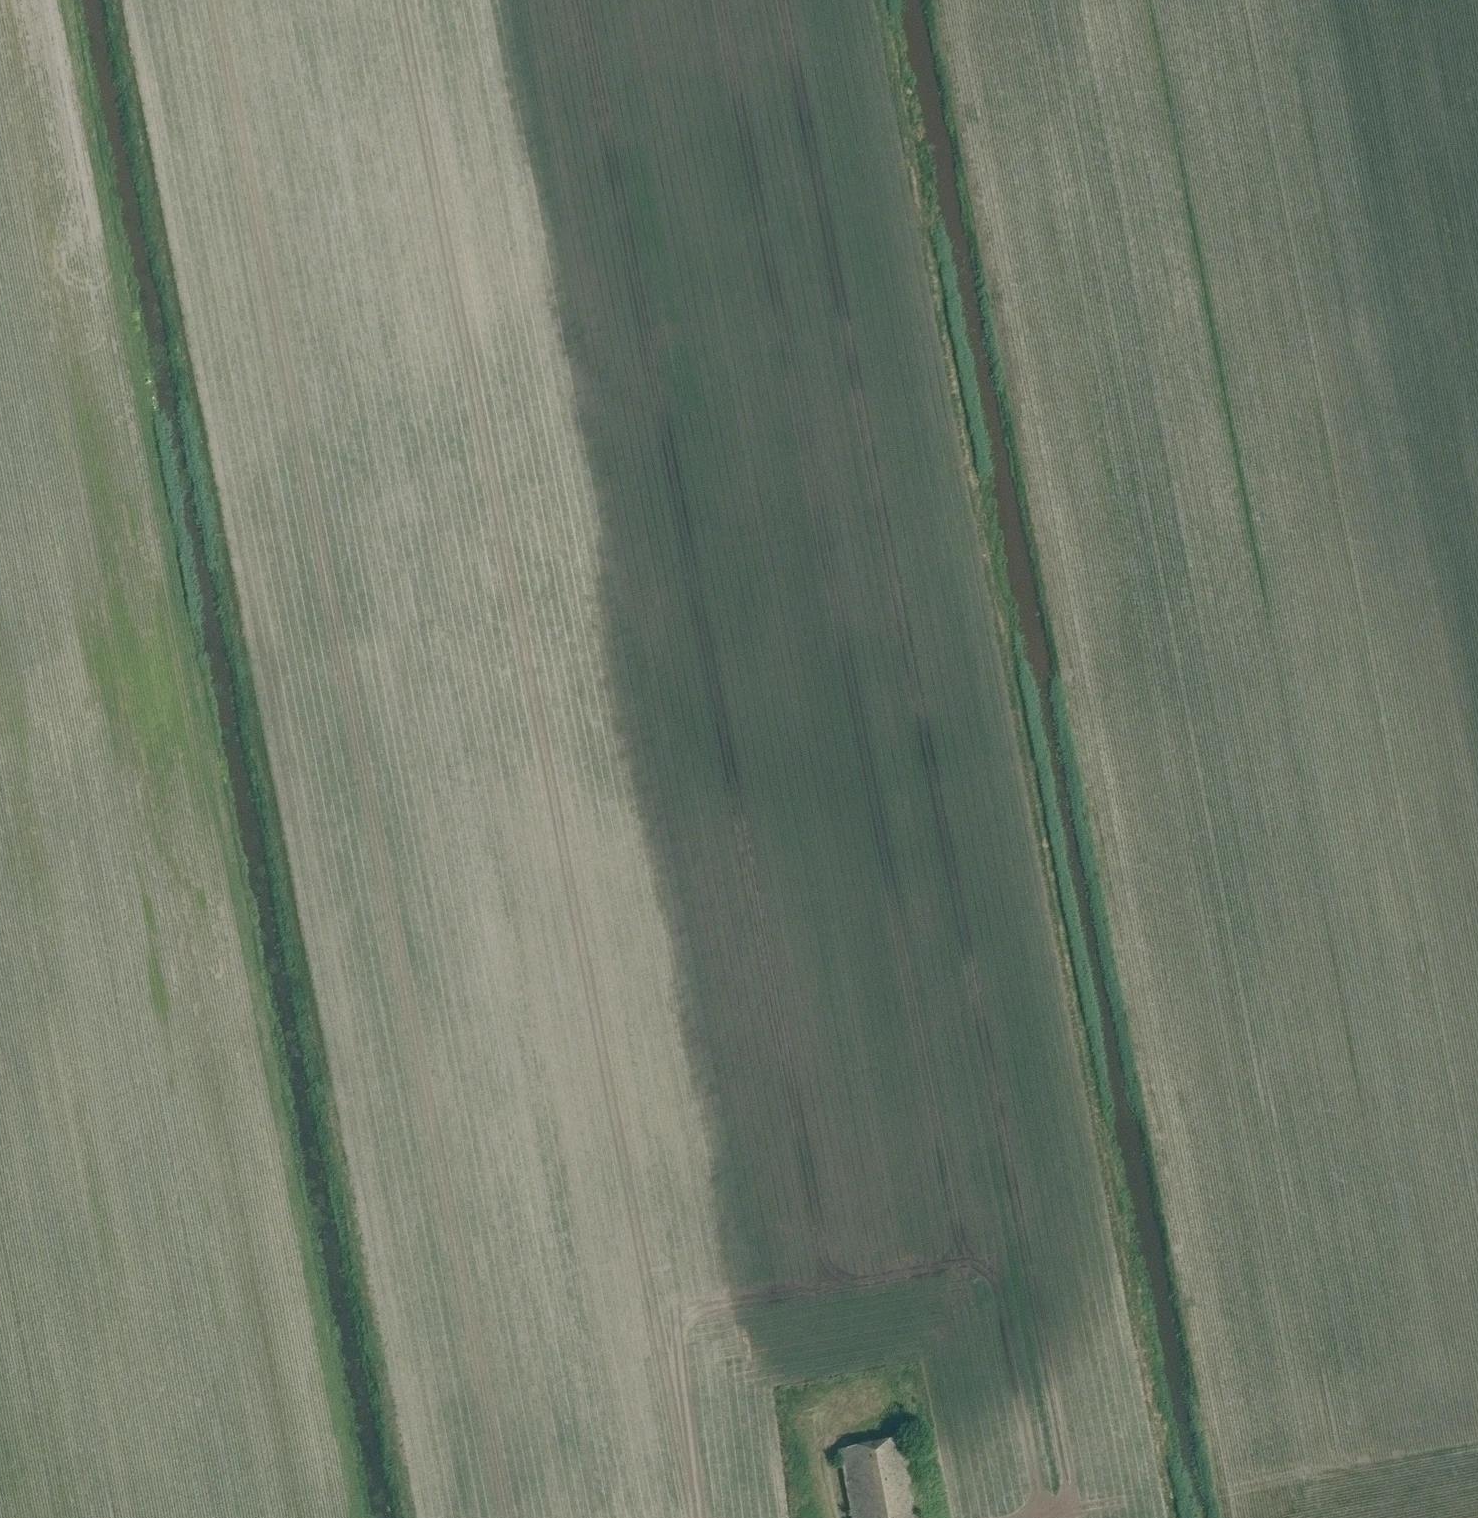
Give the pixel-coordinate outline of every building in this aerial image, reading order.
[(903,1440),(839,1452),(851,1517),(919,1517),(903,1440)]
